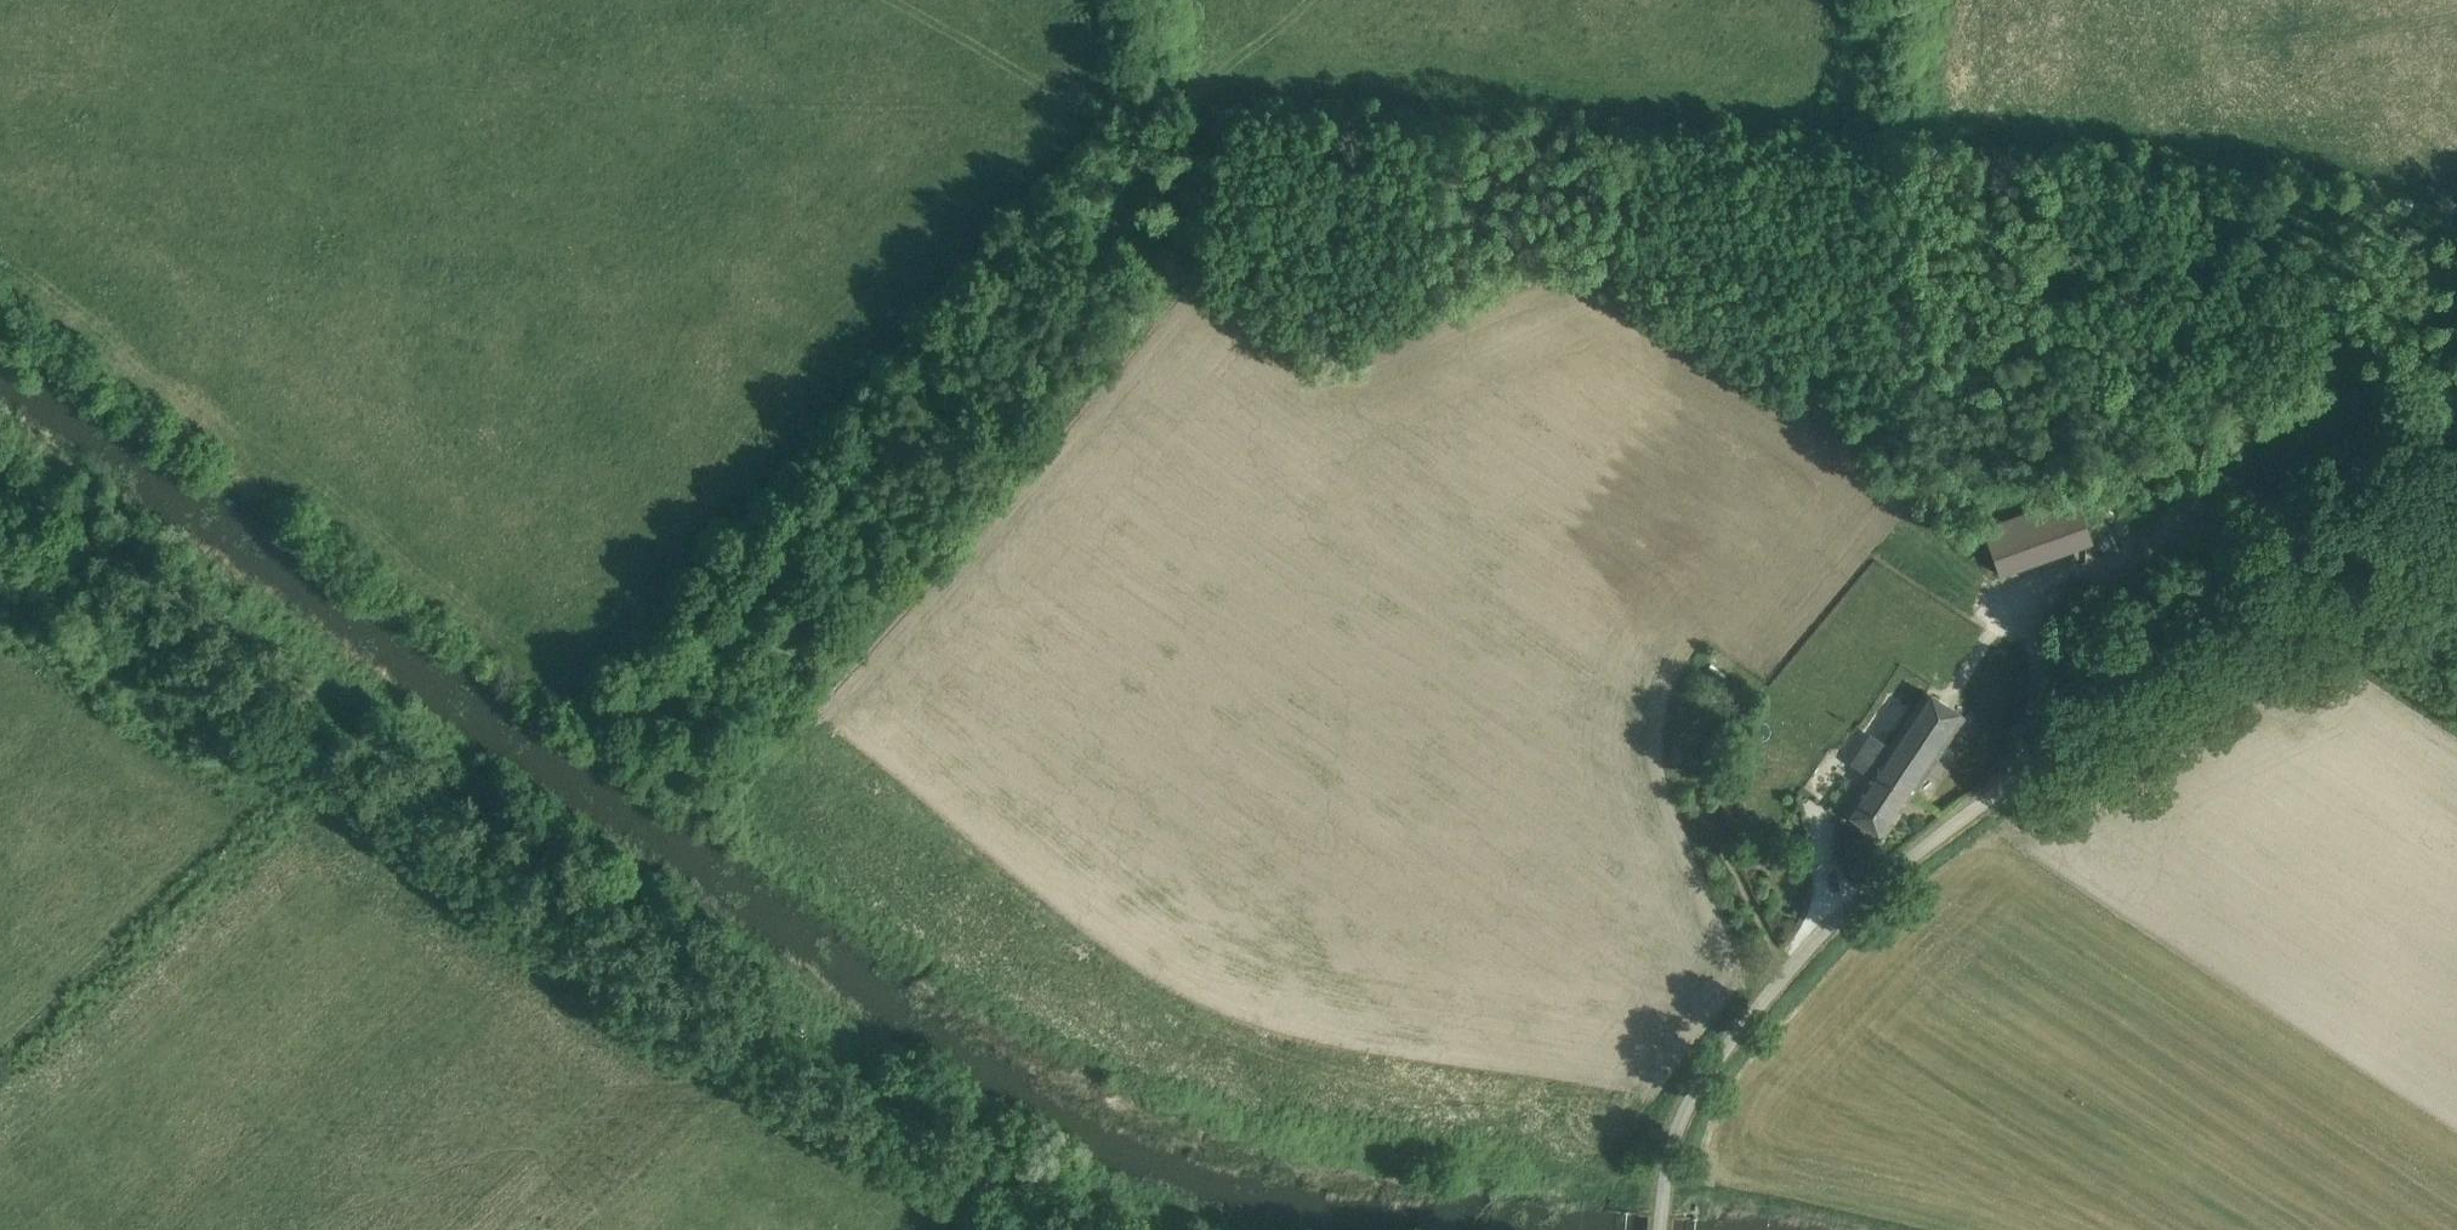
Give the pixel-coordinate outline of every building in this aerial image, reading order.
[(1987,571),(2083,543),(2069,496),(1973,524),(1987,571)] [(2002,659),(1982,646),(1945,620),(1907,676),(1895,668),(1850,735),(1836,755),(1854,767),(1855,765),(1869,774),(1845,811),(1883,836),(2002,659)]
